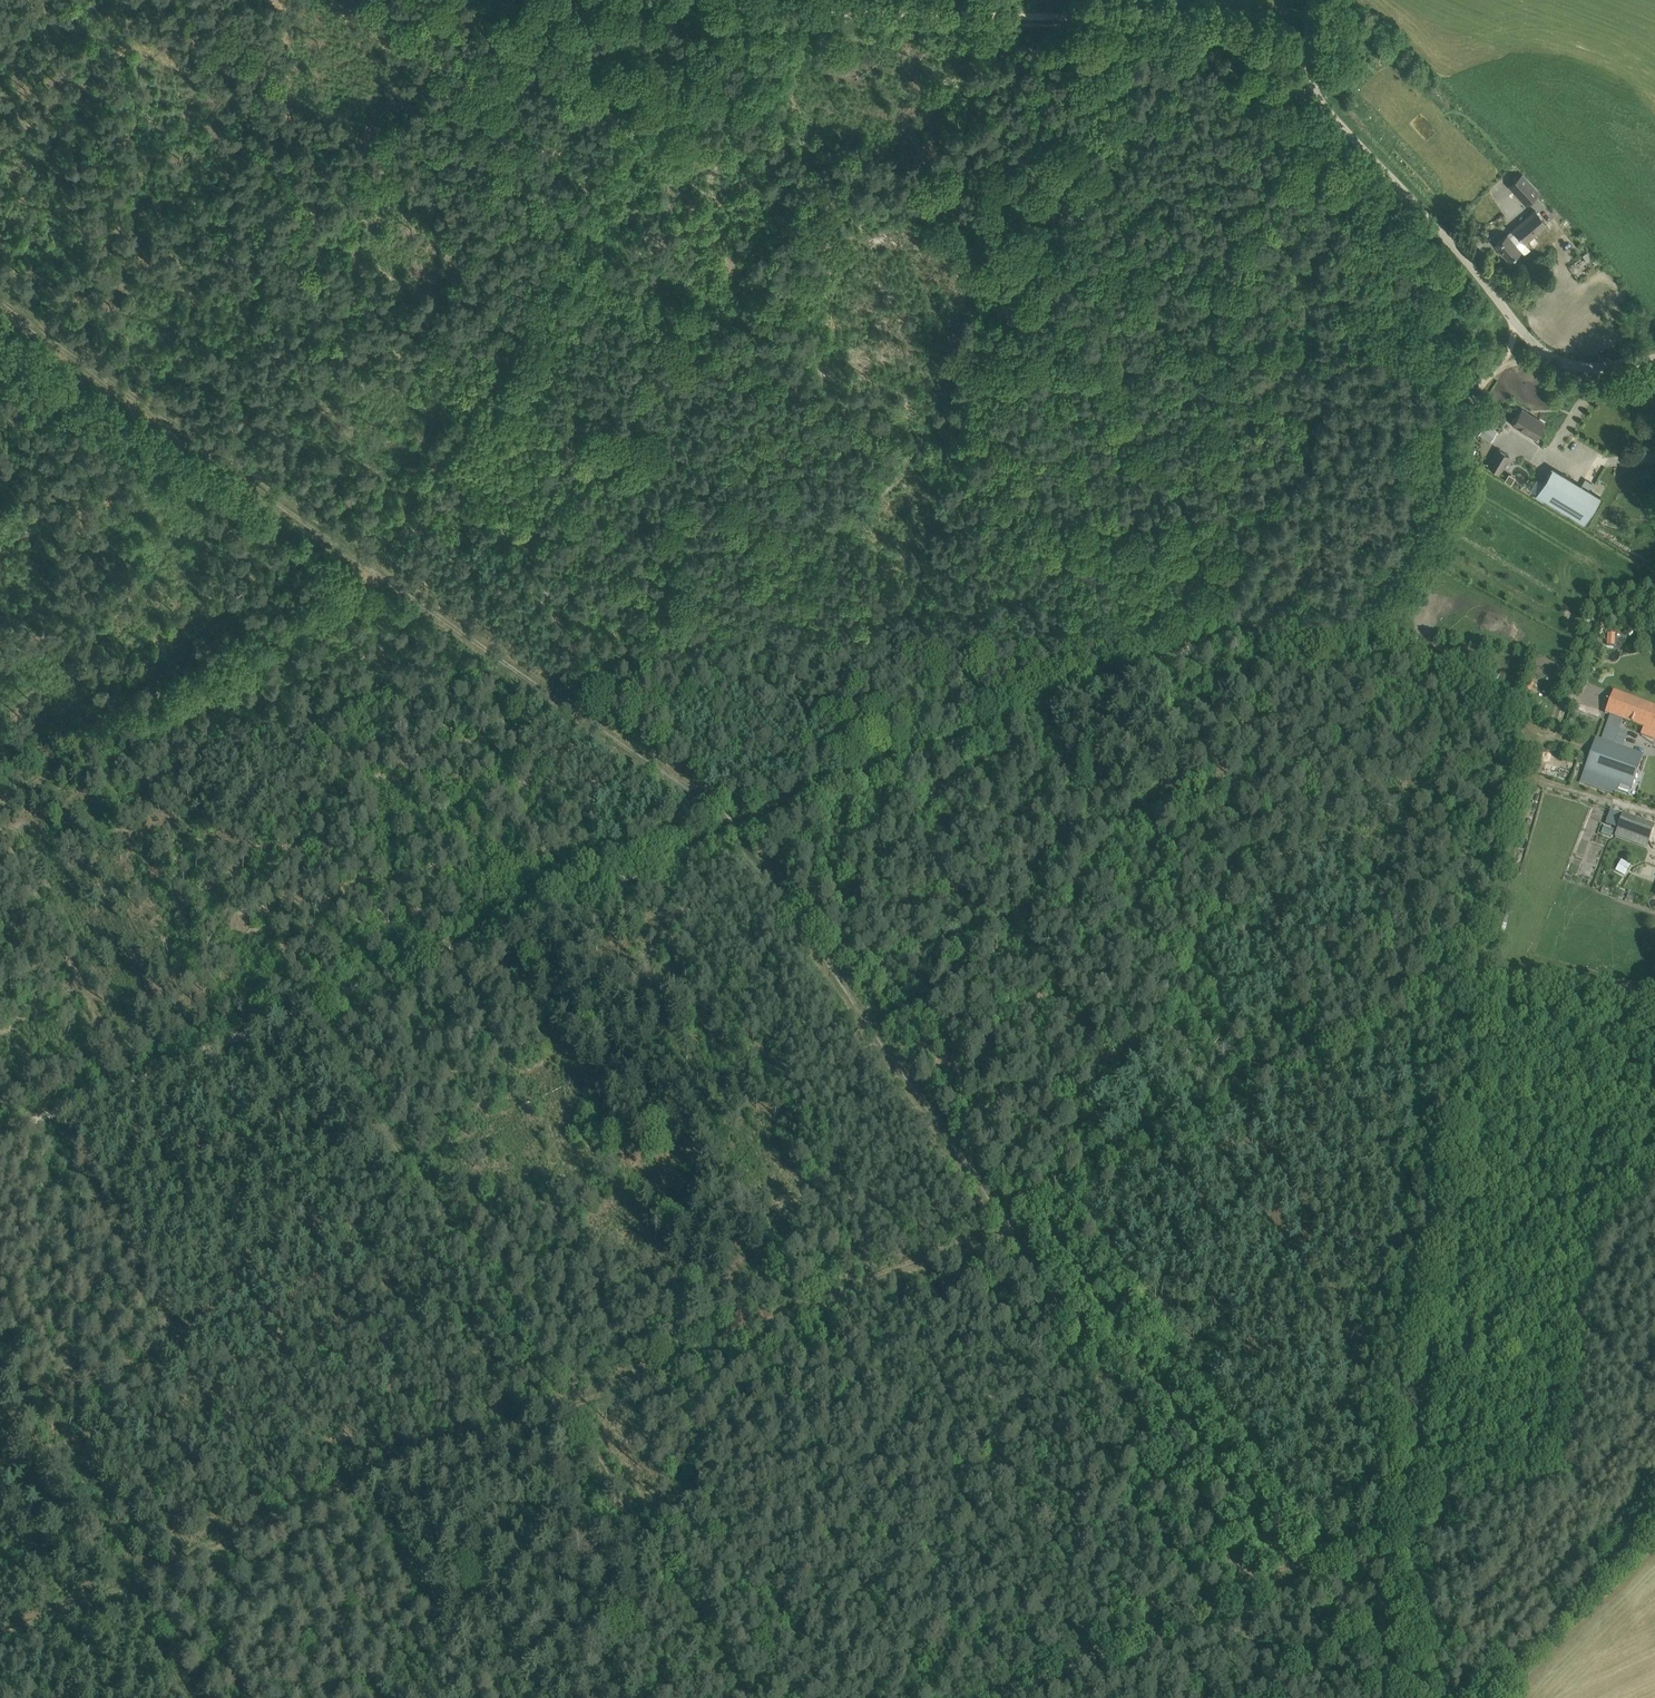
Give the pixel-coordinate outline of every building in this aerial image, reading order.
[(1523,173),(1509,185),(1526,204),(1540,192),(1523,173)] [(1509,260),(1513,256),(1521,250),(1524,254),(1530,249),(1525,242),(1546,224),(1535,210),(1514,229),(1507,234),(1496,244),(1509,260)] [(1567,270),(1579,283),(1601,264),(1590,250),(1567,270)] [(1548,253),(1541,259),(1548,268),(1556,262),(1548,253)] [(1513,424),(1535,437),(1544,422),(1522,409),(1513,424)] [(1479,434),(1487,439),(1493,428),(1485,423),(1479,434)] [(1500,472),(1509,455),(1498,449),(1488,465),(1500,472)] [(1582,485),(1553,467),(1536,494),(1584,523),(1600,496),(1589,489),(1592,483),(1585,479),(1582,485)] [(1614,510),(1611,515),(1618,520),(1622,515),(1614,510)] [(1607,633),(1607,645),(1615,645),(1615,633),(1607,633)] [(1645,704),(1624,696),(1613,692),(1605,713),(1610,715),(1601,739),(1596,737),(1583,771),(1585,771),(1581,783),(1614,795),(1618,784),(1632,788),(1643,755),(1614,744),(1621,726),(1625,727),(1627,721),(1644,728),(1641,735),(1654,740),(1654,708),(1645,704)] [(1649,842),(1654,826),(1623,814),(1617,830),(1649,842)] [(1601,832),(1612,835),(1614,829),(1603,825),(1601,832)] [(1616,870),(1625,876),(1631,866),(1622,860),(1616,870)] [(1518,973),(1508,971),(1505,982),(1513,984),(1515,984),(1518,973)] [(1620,997),(1603,992),(1601,1002),(1618,1006),(1620,997)]
